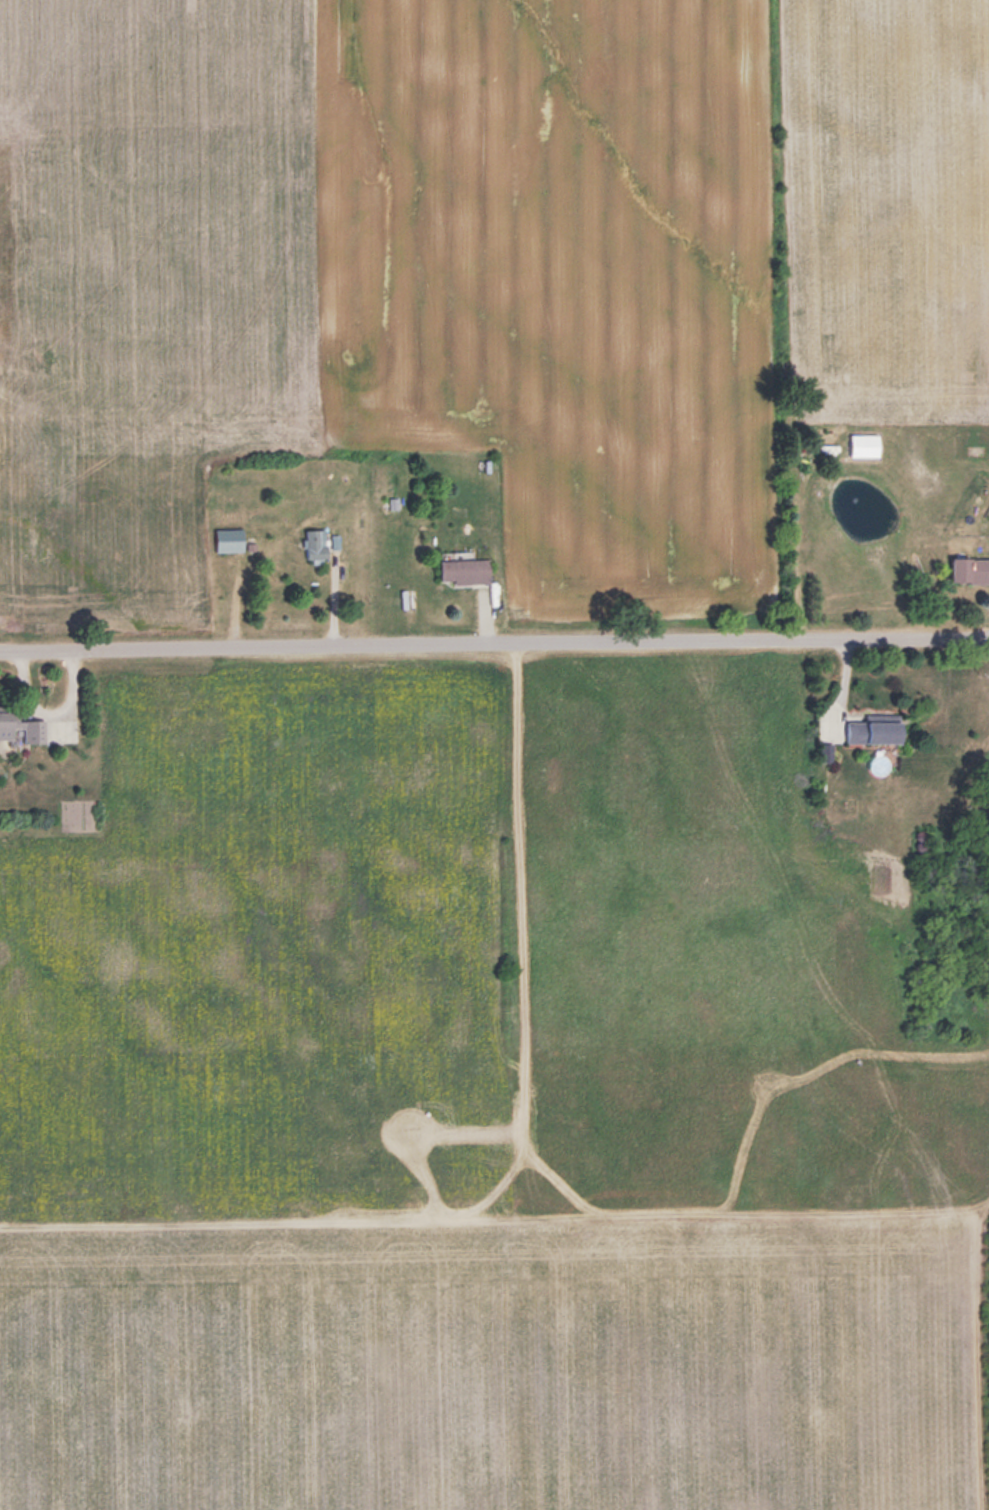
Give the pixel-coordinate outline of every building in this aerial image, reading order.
[(851,456),(882,456),(882,433),(851,433),(851,456)] [(398,507),(398,497),(384,497),(384,506),(398,507)] [(246,527),(218,527),(218,550),(246,550),(246,527)] [(332,560),(331,527),(306,528),(306,560),(332,560)] [(493,583),(493,554),(442,554),(442,582),(493,583)] [(953,557),(953,581),(988,581),(988,557),(953,557)] [(19,719),(19,707),(0,707),(0,736),(25,736),(25,742),(40,742),(40,719),(19,719)] [(908,720),(846,720),(846,742),(908,742),(908,720)]
